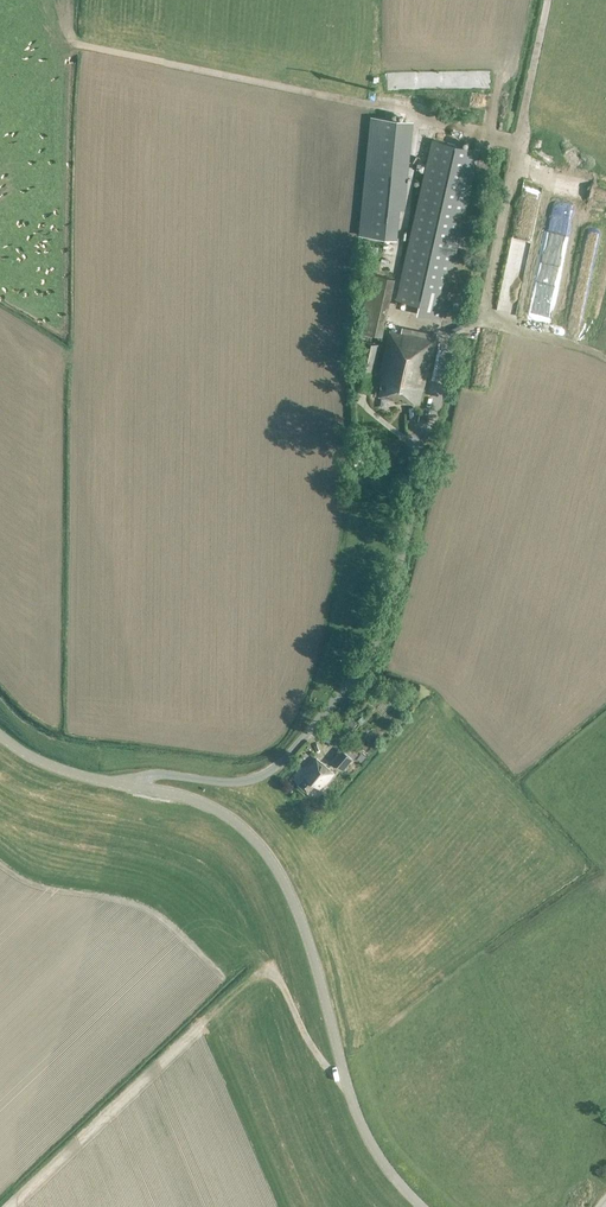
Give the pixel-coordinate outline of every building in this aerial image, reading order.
[(445,73),(446,88),(488,87),(488,72),(445,73)] [(390,89),(405,89),(405,74),(390,74),(390,89)] [(475,94),(474,102),(486,102),(487,94),(475,94)] [(411,133),(398,207),(411,210),(424,135),(411,133)] [(418,308),(435,312),(437,308),(442,309),(479,149),(433,139),(396,298),(419,303),(418,308)] [(394,226),(396,207),(363,203),(361,222),(394,226)] [(502,272),(522,276),(524,265),(504,260),(502,272)] [(370,273),(358,330),(382,335),(394,278),(370,273)] [(378,381),(375,395),(419,405),(434,338),(390,329),(379,376),(382,377),(380,382),(378,381)] [(363,341),(355,389),(371,391),(379,344),(363,341)] [(476,345),(477,382),(488,381),(487,344),(476,345)] [(341,748),(331,760),(342,769),(352,757),(341,748)] [(307,773),(299,783),(308,791),(315,783),(321,788),(334,772),(316,757),(305,771),(307,773)] [(199,800),(201,794),(190,790),(187,796),(199,800)]
